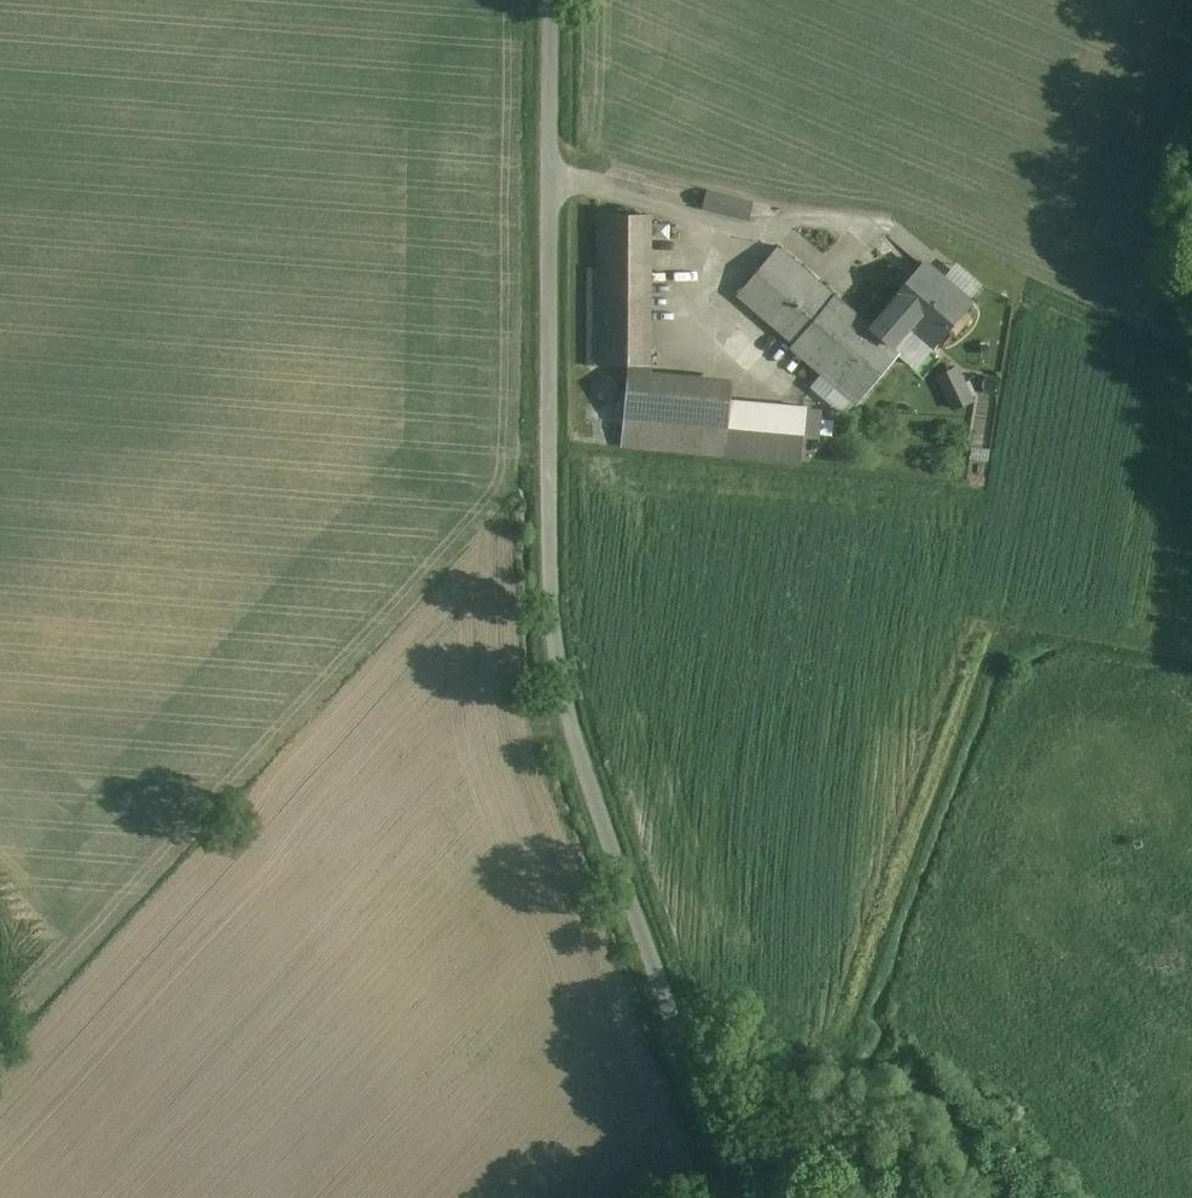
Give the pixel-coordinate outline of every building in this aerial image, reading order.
[(647,214),(598,214),(598,267),(597,365),(646,365),(647,214)] [(872,328),(777,246),(737,295),(833,377),(873,328),(872,328)] [(971,303),(923,262),(908,280),(915,285),(907,295),(900,289),(889,303),(891,305),(872,328),(873,328),(893,345),(912,323),(936,343),(971,303)] [(588,364),(597,365),(598,267),(589,267),(588,364)] [(873,328),(833,377),(859,400),(900,351),(893,345),(873,328)] [(958,364),(935,376),(953,409),(976,397),(958,364)] [(628,375),(623,423),(728,433),(732,384),(628,375)] [(728,433),(623,423),(621,446),(726,456),(728,433)]
